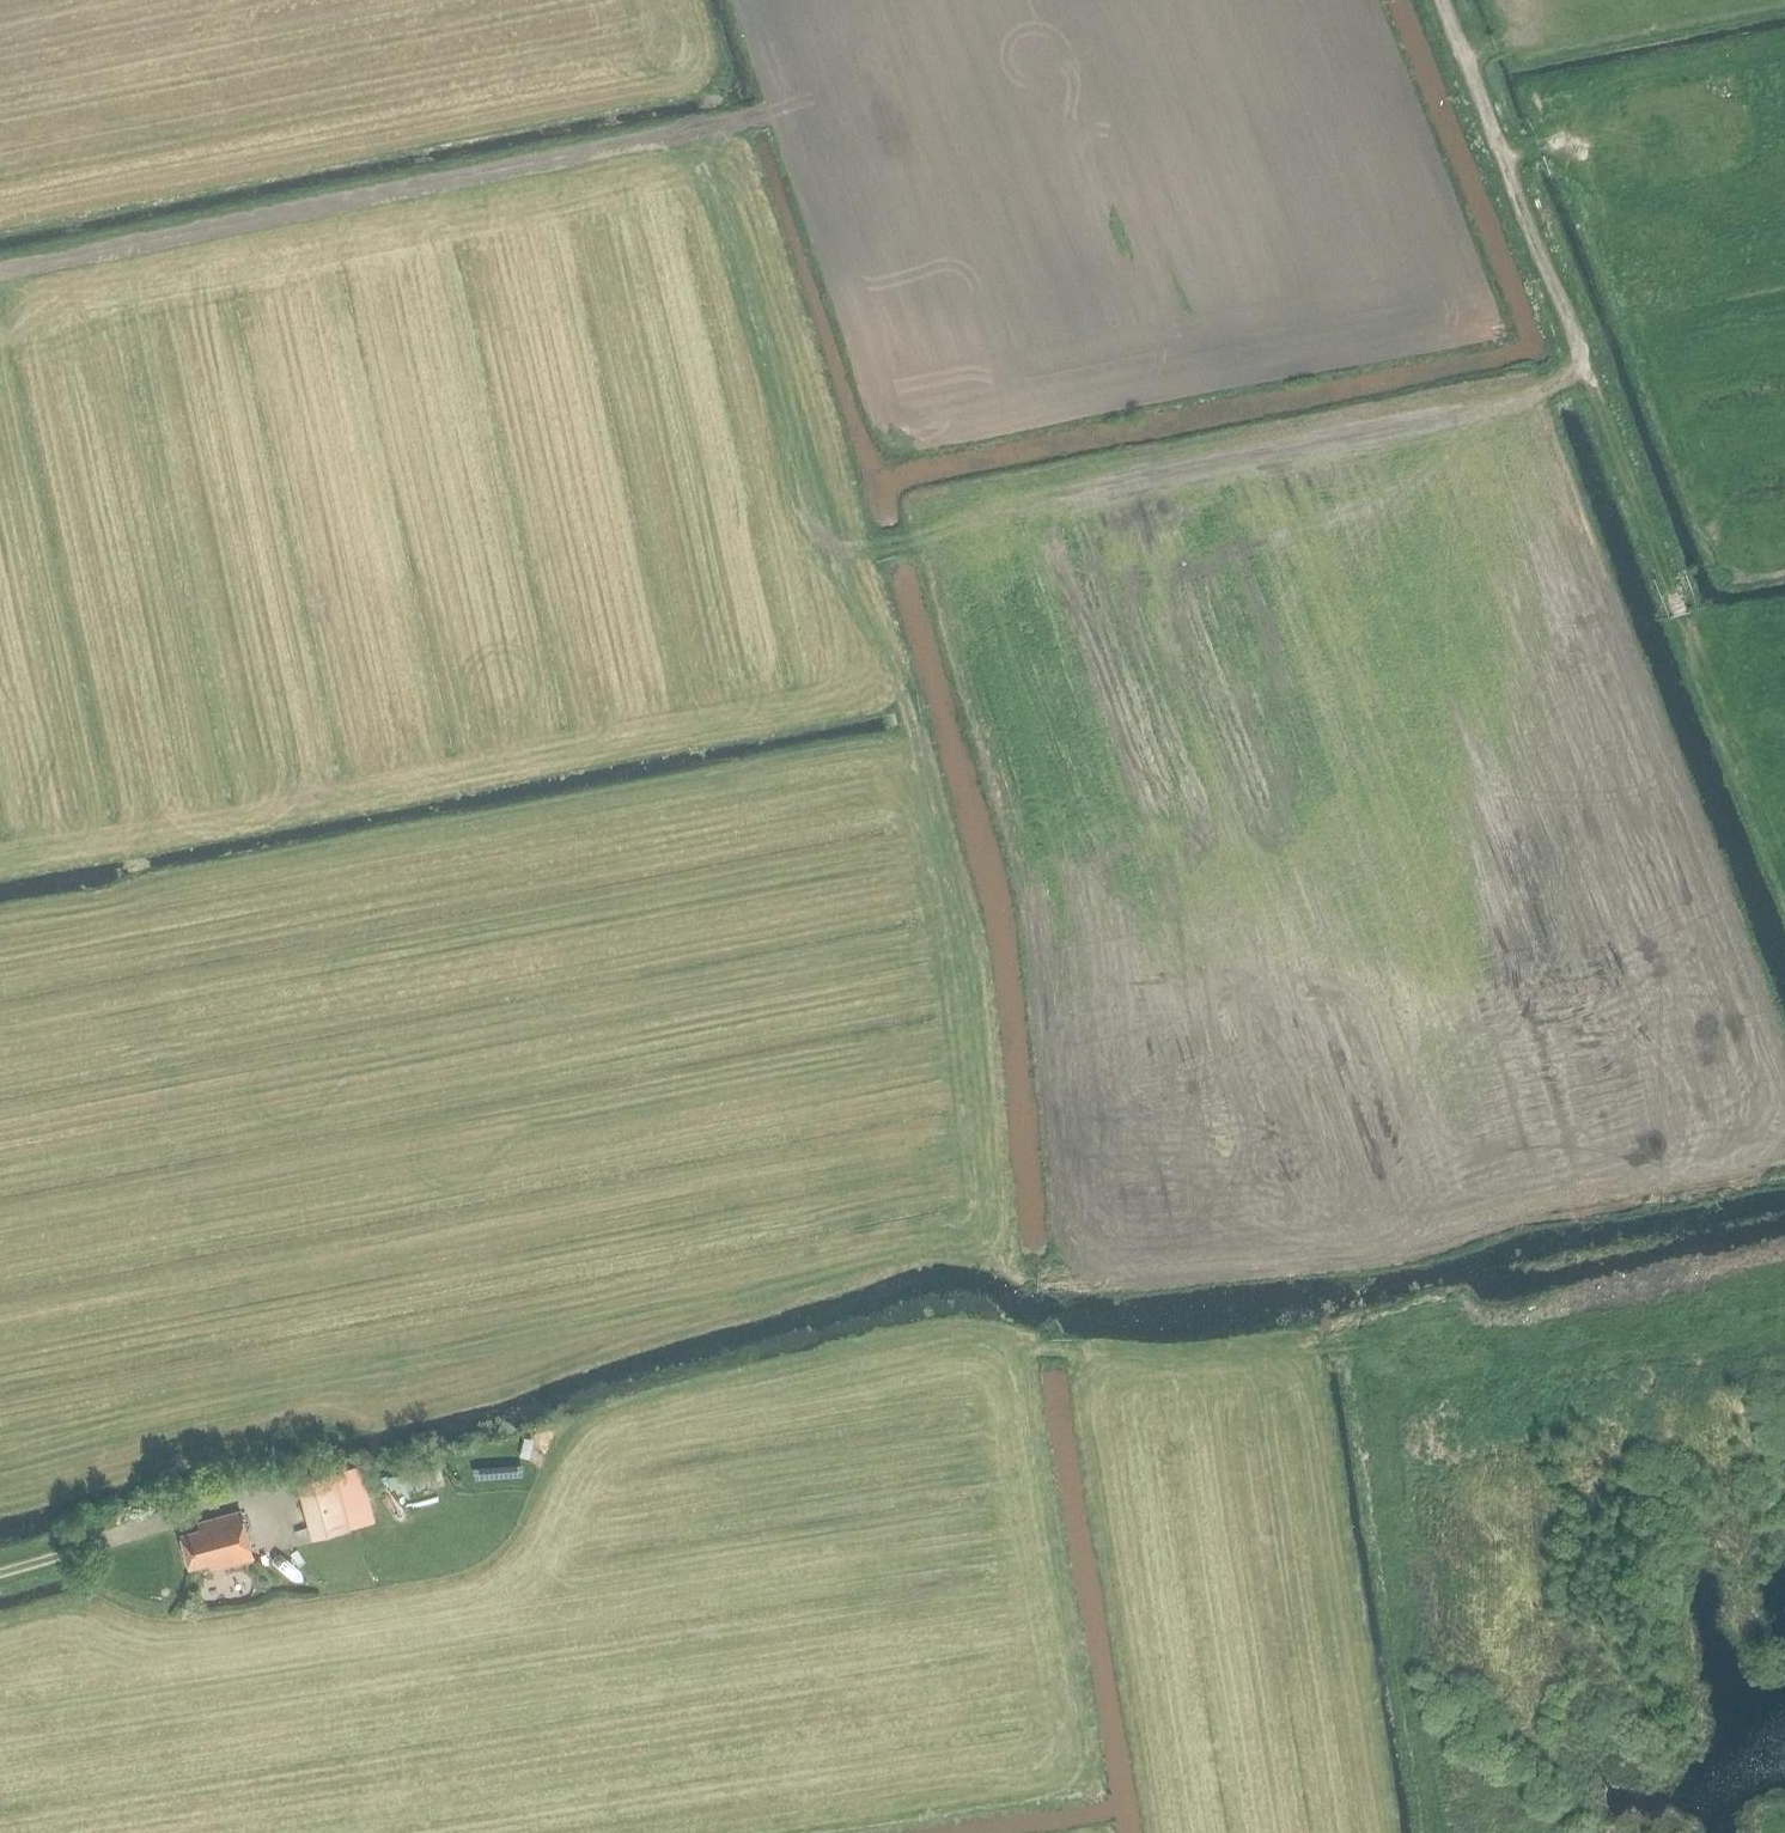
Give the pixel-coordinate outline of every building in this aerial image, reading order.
[(334,1472),(299,1480),(312,1537),(347,1529),(334,1472)] [(254,1557),(241,1510),(204,1520),(206,1526),(181,1533),(191,1568),(220,1560),(222,1566),(254,1557)]
